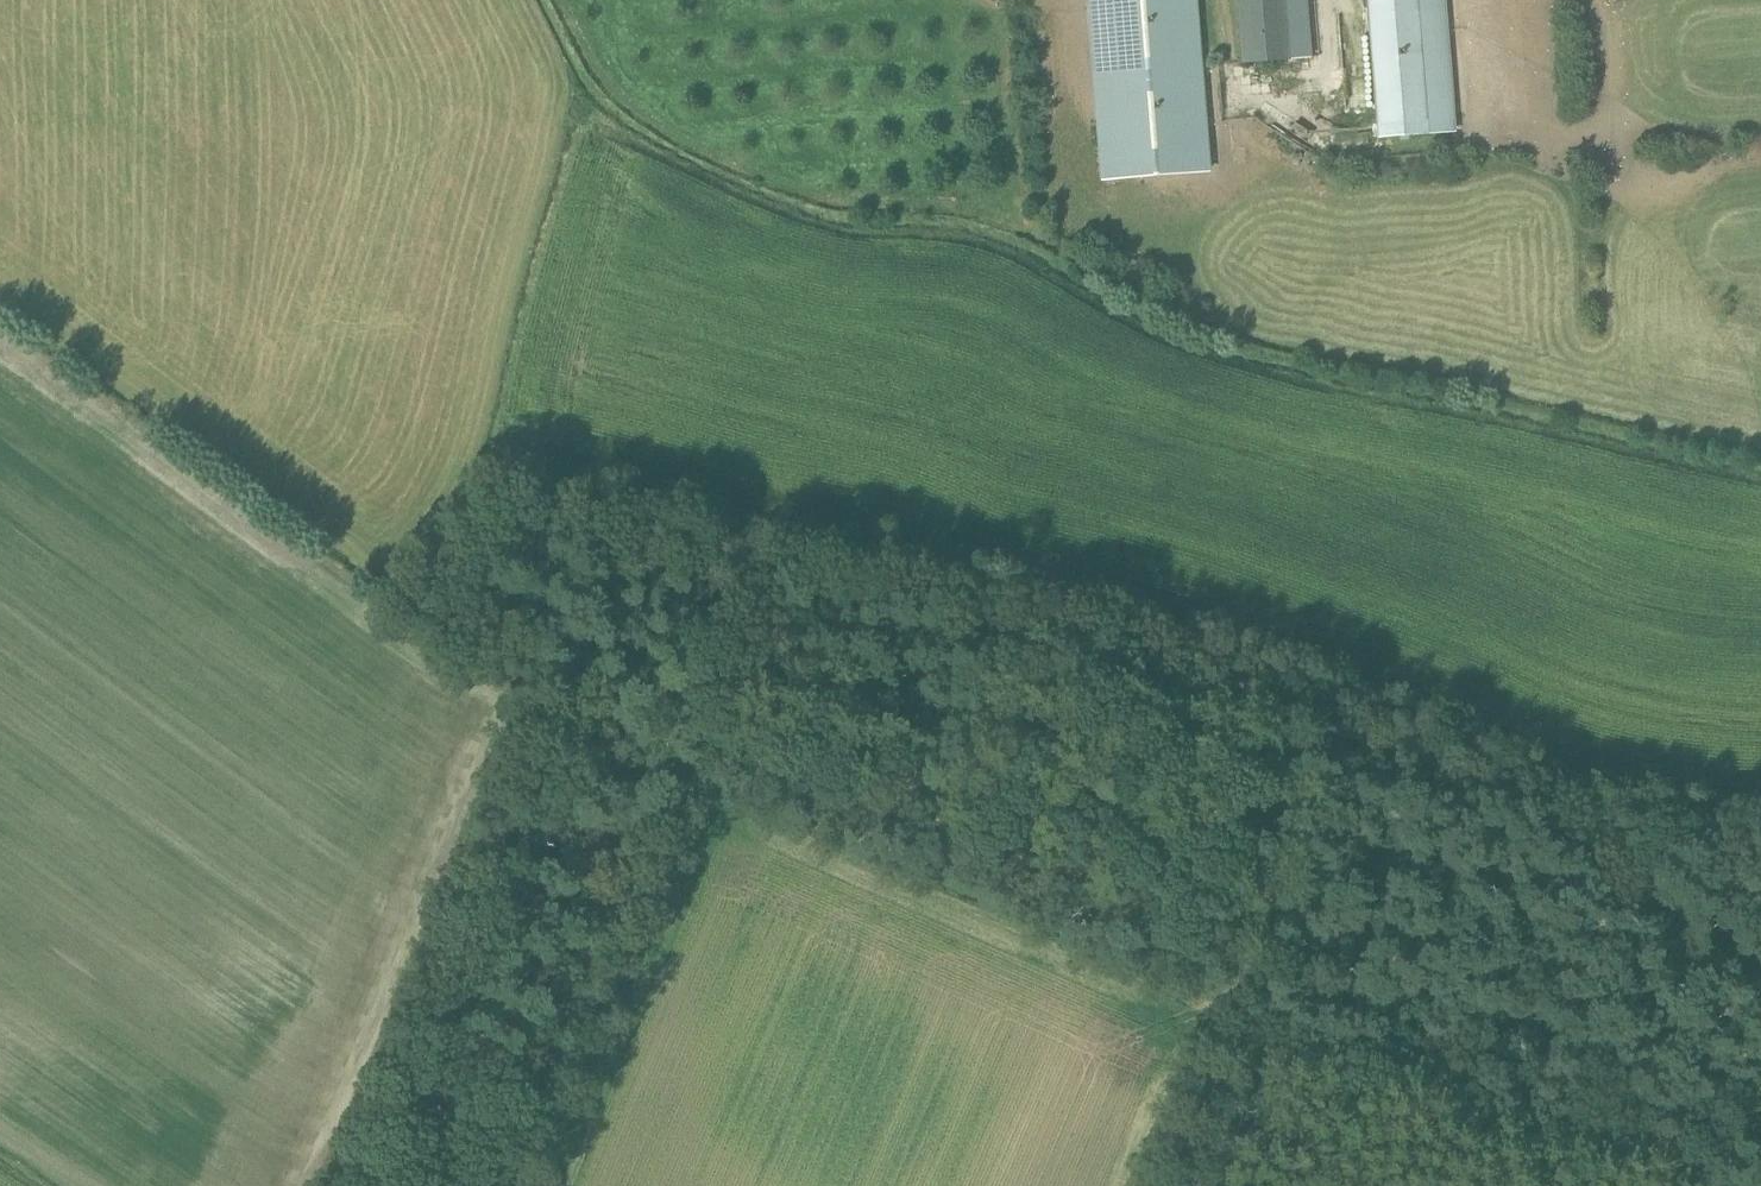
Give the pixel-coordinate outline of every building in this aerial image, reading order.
[(1195,0),(1089,0),(1103,180),(1207,172),(1195,0)] [(1292,59),(1287,0),(1237,0),(1242,63),(1292,59)] [(1431,134),(1421,0),(1367,0),(1378,138),(1431,134)] [(1431,134),(1454,132),(1444,0),(1421,0),(1431,134)] [(1306,36),(1309,120),(1349,119),(1346,34),(1306,36)]
